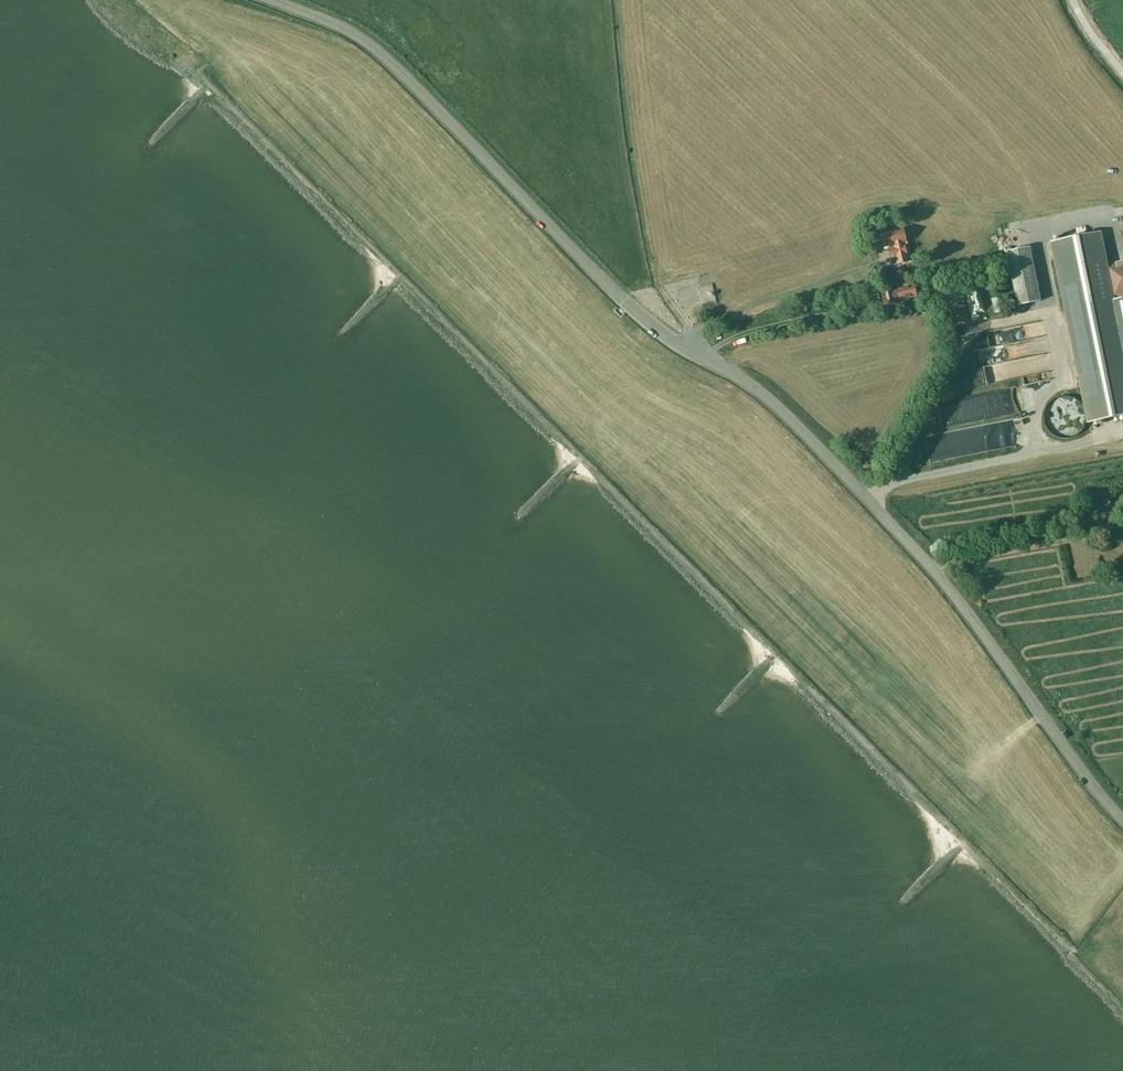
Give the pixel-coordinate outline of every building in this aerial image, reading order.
[(907,243),(903,228),(881,234),(885,250),(888,249),(890,260),(895,258),(897,265),(910,262),(905,245),(904,243),(907,243)] [(1088,421),(1122,415),(1122,262),(1106,266),(1100,236),(1054,245),(1088,421)] [(1030,247),(1006,252),(1017,306),(1041,301),(1030,247)] [(889,280),(886,267),(879,269),(883,287),(893,285),(892,279),(889,280)] [(906,269),(896,271),(898,280),(908,278),(906,269)] [(893,286),(879,289),(882,305),(896,302),(896,301),(899,300),(900,305),(913,303),(912,297),(916,296),(914,285),(894,289),(893,286)] [(700,291),(702,305),(711,304),(709,290),(700,291)] [(880,300),(878,292),(865,294),(867,302),(880,300)] [(1029,353),(1040,354),(1041,345),(1030,344),(1029,353)] [(1042,357),(1031,361),(1035,375),(1047,371),(1042,357)]
